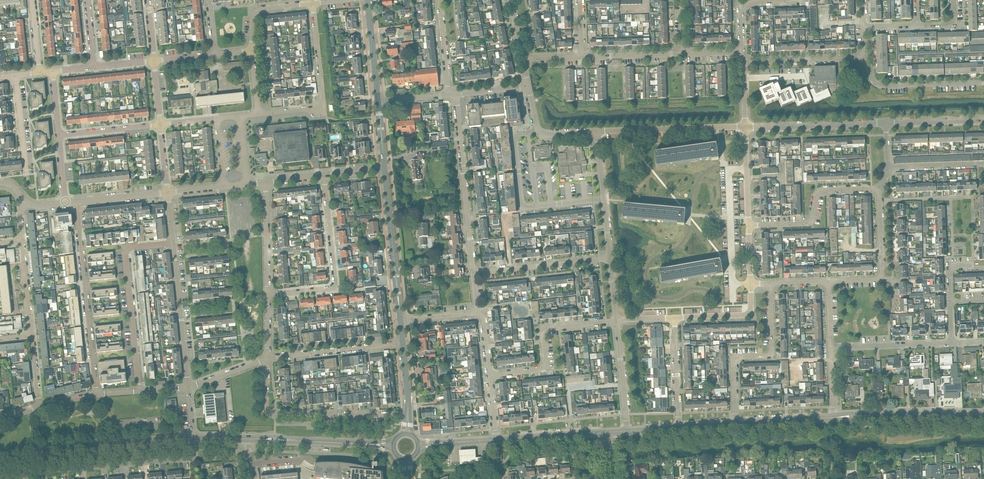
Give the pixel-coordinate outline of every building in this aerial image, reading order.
[(667,8),(666,2),(660,2),(660,0),(650,0),(650,3),(658,3),(658,8),(667,8)] [(108,3),(108,1),(105,2),(105,3),(98,4),(99,10),(106,10),(105,4),(108,3)] [(410,8),(404,9),(400,9),(401,16),(404,16),(404,15),(410,14),(410,15),(415,15),(414,5),(409,5),(410,8)] [(798,9),(798,19),(801,19),(801,18),(804,18),(804,19),(808,18),(808,10),(804,10),(804,8),(798,9)] [(854,10),(845,10),(845,15),(838,16),(838,19),(846,19),(846,16),(854,16),(854,10)] [(346,23),(356,22),(355,15),(350,16),(350,15),(349,15),(349,16),(348,16),(347,12),(342,13),(343,17),(346,17),(346,23)] [(389,22),(393,22),(393,20),(399,19),(398,13),(384,14),(385,21),(389,20),(389,22)] [(110,17),(110,15),(106,15),(106,16),(99,17),(100,24),(107,23),(107,20),(110,20),(111,19),(110,17)] [(72,19),(69,19),(69,22),(73,21),(73,27),(80,26),(79,19),(72,20),(72,19)] [(55,21),(51,21),(51,22),(45,23),(46,30),(52,29),(52,23),(55,23),(55,21)] [(977,25),(969,25),(969,31),(977,31),(977,25),(981,25),(981,23),(977,23),(977,25)] [(400,29),(399,29),(386,30),(386,37),(404,35),(404,39),(397,40),(397,42),(413,40),(412,29),(411,29),(411,24),(405,25),(405,29),(400,30),(400,29)] [(429,26),(424,27),(423,27),(423,31),(426,31),(426,36),(433,35),(433,29),(430,30),(429,26)] [(202,27),(195,28),(196,33),(192,33),(193,36),(196,36),(196,34),(202,34),(202,27)] [(504,27),(497,28),(495,29),(496,35),(499,35),(505,33),(504,27)] [(108,30),(101,31),(102,38),(108,37),(112,36),(111,31),(111,28),(108,29),(108,30)] [(74,33),(74,32),(70,33),(70,35),(72,35),(72,41),(81,40),(81,33),(74,33)] [(53,36),(46,36),(47,43),(54,42),(53,37),(57,37),(56,34),(53,35),(53,36)] [(348,42),(346,42),(346,45),(349,45),(358,44),(358,37),(352,38),(352,37),(351,37),(351,38),(348,38),(348,42)] [(73,44),(73,46),(72,46),(72,49),(73,48),(75,48),(75,47),(82,47),(81,40),(72,41),(73,45),(73,44)] [(15,41),(14,41),(14,43),(15,49),(19,48),(25,48),(25,41),(18,42),(18,41),(15,41)] [(490,47),(490,43),(487,43),(488,51),(495,50),(494,46),(490,47)] [(346,45),(345,45),(346,52),(349,52),(349,56),(354,55),(354,52),(359,51),(358,44),(349,45),(346,45)] [(388,55),(393,54),(394,54),(394,55),(398,55),(397,54),(398,54),(398,50),(401,50),(401,49),(403,48),(403,47),(402,45),(387,47),(388,55)] [(25,48),(19,48),(19,54),(16,54),(16,57),(17,57),(20,56),(19,55),(26,54),(25,48)] [(509,50),(502,51),(498,52),(500,58),(510,56),(509,50)] [(278,51),(271,52),(271,59),(278,58),(278,60),(282,59),(282,57),(278,57),(278,51)] [(510,56),(500,58),(501,64),(505,64),(512,62),(510,56)] [(352,59),(349,59),(349,64),(352,63),(352,67),(361,66),(360,62),(360,58),(356,59),(356,58),(355,58),(355,59),(353,59),(352,59)] [(391,61),(391,62),(392,70),(396,70),(396,71),(404,70),(404,65),(398,66),(397,61),(391,61)] [(243,62),(242,62),(222,64),(223,71),(243,69),(243,62)] [(353,70),(350,71),(351,75),(355,75),(356,74),(356,75),(357,75),(357,74),(361,74),(361,66),(352,67),(353,70)] [(310,67),(304,68),(300,68),(301,74),(303,74),(303,77),(311,76),(311,73),(310,67)] [(814,77),(809,77),(810,85),(815,85),(815,89),(814,90),(814,88),(813,88),(816,94),(828,89),(827,89),(827,84),(831,84),(836,84),(836,82),(836,80),(836,67),(814,68),(814,77)] [(513,68),(506,70),(502,70),(503,73),(504,78),(508,77),(507,76),(514,75),(513,68)] [(405,85),(404,83),(416,82),(423,81),(423,87),(438,86),(437,69),(415,71),(415,73),(393,75),(393,84),(400,83),(400,85),(405,85)] [(208,79),(208,71),(198,72),(199,76),(198,76),(198,81),(199,81),(199,83),(194,84),(195,88),(196,88),(196,92),(199,91),(200,98),(195,98),(196,108),(244,103),(243,93),(212,97),(211,93),(217,93),(216,82),(208,82),(208,79)] [(137,72),(130,73),(131,80),(131,83),(136,82),(136,83),(139,82),(139,78),(138,79),(137,72)] [(111,82),(110,75),(103,75),(104,82),(104,85),(108,85),(108,82),(109,82),(110,85),(112,85),(112,82),(111,82)] [(76,78),(69,79),(70,86),(69,86),(69,90),(77,89),(76,78)] [(357,81),(355,81),(352,81),(352,85),(354,85),(355,89),(363,88),(362,80),(358,80),(357,80),(357,81)] [(40,107),(41,106),(42,106),(43,106),(42,99),(46,99),(44,82),(41,83),(41,81),(31,82),(33,94),(30,94),(30,93),(29,93),(31,107),(30,107),(30,110),(36,110),(37,109),(38,109),(39,108),(40,107)] [(772,85),(759,90),(765,105),(778,100),(781,107),(795,101),(797,106),(812,101),(807,87),(792,93),(790,88),(780,92),(776,82),(772,84),(772,85)] [(355,89),(355,93),(352,93),(353,97),(358,96),(359,97),(360,97),(359,96),(364,96),(363,88),(355,89)] [(815,93),(813,94),(815,99),(814,100),(815,103),(827,98),(831,96),(830,94),(828,89),(816,94),(815,93)] [(0,91),(0,100),(3,99),(2,97),(4,96),(8,96),(8,94),(9,94),(9,90),(0,91)] [(171,97),(167,97),(168,101),(169,108),(172,108),(180,108),(180,110),(185,109),(184,107),(192,106),(191,98),(189,95),(171,97)] [(0,100),(0,103),(1,109),(11,108),(10,103),(9,104),(9,102),(5,102),(4,96),(2,97),(3,99),(0,100)] [(491,127),(508,126),(508,125),(510,125),(512,125),(521,124),(519,106),(519,100),(511,101),(510,98),(501,99),(501,102),(472,105),(472,106),(468,106),(467,106),(470,128),(480,127),(480,129),(491,127)] [(352,100),(339,101),(339,102),(340,107),(345,107),(344,105),(348,104),(349,108),(354,107),(355,111),(365,110),(364,103),(354,104),(353,100),(352,100)] [(439,114),(446,113),(446,107),(439,107),(439,103),(431,104),(431,108),(439,108),(439,114)] [(412,121),(410,121),(411,125),(413,125),(413,127),(414,127),(422,127),(421,118),(420,114),(421,114),(420,106),(411,106),(412,121)] [(1,109),(1,114),(0,114),(0,118),(6,117),(6,114),(10,113),(10,112),(11,112),(11,108),(1,109)] [(81,123),(80,117),(74,117),(74,114),(71,114),(72,118),(73,117),(74,124),(81,123)] [(0,118),(0,121),(2,121),(3,126),(13,125),(12,121),(11,121),(11,119),(7,120),(6,117),(0,118)] [(44,147),(45,146),(47,146),(46,139),(50,139),(48,122),(45,123),(45,121),(36,122),(37,134),(34,134),(34,133),(35,147),(34,147),(34,150),(40,150),(41,149),(42,149),(43,148),(44,147)] [(411,125),(410,121),(397,122),(398,128),(396,128),(396,132),(398,131),(398,132),(407,131),(409,137),(416,135),(414,127),(413,127),(413,125),(411,125)] [(354,132),(368,131),(368,127),(367,127),(366,125),(360,125),(359,122),(353,123),(354,132)] [(305,123),(268,126),(256,128),(257,139),(252,139),(267,138),(273,137),(273,143),(271,143),(271,144),(272,144),(272,149),(272,150),(274,150),(275,158),(273,160),(275,161),(276,165),(276,164),(278,164),(278,165),(281,165),(281,163),(309,161),(309,159),(310,159),(309,155),(308,155),(307,137),(307,135),(313,134),(312,127),(306,128),(305,123)] [(13,125),(3,126),(3,132),(4,135),(8,135),(8,132),(12,131),(12,129),(13,129),(13,125)] [(492,134),(509,132),(508,126),(491,127),(492,134)] [(202,135),(210,134),(210,128),(202,129),(202,134),(198,134),(198,137),(203,136),(202,135)] [(180,138),(179,137),(179,134),(183,133),(183,131),(179,131),(179,132),(171,133),(172,139),(180,138)] [(368,131),(354,132),(357,132),(358,137),(354,138),(354,141),(361,140),(361,137),(368,137),(367,134),(368,134),(368,131)] [(509,132),(492,134),(490,134),(490,140),(494,140),(500,139),(509,138),(509,132)] [(202,135),(203,136),(203,140),(199,140),(199,143),(203,142),(203,141),(211,140),(210,134),(202,135)] [(901,144),(901,136),(894,137),(894,139),(891,139),(891,144),(897,144),(897,147),(901,147),(901,144)] [(180,138),(172,139),(172,145),(180,145),(180,143),(180,140),(184,139),(184,137),(179,137),(180,138)] [(116,138),(109,138),(110,145),(116,145),(116,148),(119,148),(118,144),(117,144),(116,138)] [(500,139),(494,140),(495,147),(497,147),(498,146),(500,146),(510,145),(509,138),(500,139)] [(102,139),(96,140),(97,147),(102,146),(103,150),(105,149),(105,146),(103,146),(102,139)] [(144,147),(152,146),(151,140),(143,141),(144,146),(140,146),(140,149),(144,148),(144,147)] [(203,141),(203,142),(204,146),(200,146),(200,149),(204,148),(204,147),(212,146),(211,140),(203,141)] [(361,140),(354,141),(355,150),(370,148),(369,145),(368,145),(368,143),(361,143),(361,140)] [(812,149),(811,140),(805,140),(806,143),(803,143),(803,152),(806,152),(806,149),(812,149)] [(89,141),(82,141),(83,148),(89,148),(89,151),(91,151),(91,147),(90,147),(89,141)] [(447,147),(447,141),(432,142),(433,149),(447,147)] [(76,149),(75,142),(69,143),(69,145),(65,146),(66,153),(70,153),(70,149),(75,149),(76,149)] [(15,143),(4,144),(5,149),(0,150),(0,153),(3,153),(5,153),(9,152),(8,149),(14,149),(14,147),(15,147),(15,143)] [(180,145),(172,145),(173,151),(181,151),(181,149),(180,146),(185,145),(184,143),(180,143),(180,145)] [(587,171),(586,166),(586,165),(587,165),(587,161),(586,161),(585,157),(584,157),(584,151),(582,151),(582,146),(575,147),(575,146),(572,146),(572,144),(570,144),(570,146),(567,146),(568,149),(566,149),(566,151),(564,151),(564,153),(558,154),(559,161),(558,161),(559,174),(561,174),(561,176),(566,176),(566,178),(570,177),(569,177),(574,176),(574,175),(582,174),(581,172),(587,171)] [(342,157),(341,145),(330,146),(331,155),(334,155),(334,158),(337,158),(338,159),(341,158),(341,157),(342,157)] [(535,159),(551,157),(551,148),(553,148),(553,149),(553,145),(552,145),(553,146),(534,148),(535,159)] [(144,147),(144,148),(144,152),(140,152),(140,155),(144,154),(144,153),(153,152),(152,146),(144,147)] [(204,147),(204,148),(204,152),(200,152),(200,155),(204,154),(204,153),(212,152),(212,146),(204,147)] [(661,151),(654,152),(656,165),(711,158),(712,160),(719,159),(718,151),(717,146),(662,154),(661,151)] [(320,150),(320,147),(314,147),(315,157),(318,157),(319,160),(321,159),(322,160),(325,160),(325,159),(326,159),(325,150),(320,150)] [(181,151),(173,151),(174,157),(181,157),(181,155),(181,152),(185,151),(185,149),(181,149),(181,151)] [(144,153),(144,154),(145,158),(141,158),(141,161),(145,160),(145,159),(153,158),(153,152),(144,153)] [(204,153),(204,154),(205,158),(201,158),(201,161),(205,160),(205,159),(213,158),(212,152),(204,153)] [(424,153),(422,153),(417,153),(417,157),(418,160),(411,160),(414,181),(420,180),(418,164),(420,164),(420,161),(425,160),(424,153)] [(266,154),(254,155),(254,160),(259,159),(260,166),(267,165),(267,166),(267,162),(269,160),(266,158),(266,154)] [(186,155),(181,155),(181,157),(174,157),(174,163),(182,162),(182,161),(182,158),(186,157),(186,155)] [(145,159),(145,160),(145,164),(141,164),(142,167),(146,166),(146,165),(154,164),(153,158),(145,159)] [(205,159),(205,160),(205,164),(201,164),(202,167),(206,166),(205,165),(213,164),(213,158),(205,159)] [(769,162),(769,159),(759,159),(759,165),(762,165),(762,168),(769,168),(769,162)] [(483,160),(473,161),(474,167),(476,167),(476,169),(481,169),(481,166),(484,166),(483,160)] [(48,187),(50,186),(51,186),(50,179),(54,179),(52,162),(49,163),(49,161),(40,162),(41,174),(38,174),(38,173),(39,187),(38,187),(38,190),(44,190),(46,189),(48,187)] [(186,161),(182,161),(182,162),(174,163),(175,169),(183,168),(183,167),(182,164),(186,163),(186,161)] [(146,165),(146,166),(146,170),(142,170),(142,173),(143,173),(146,172),(146,171),(154,170),(154,164),(146,165)] [(205,165),(206,166),(206,170),(203,170),(204,172),(208,172),(208,171),(214,170),(213,164),(205,165)] [(183,168),(175,169),(175,175),(183,174),(183,170),(187,169),(187,167),(183,167),(183,168)] [(146,172),(143,173),(144,176),(130,178),(130,180),(147,178),(147,177),(155,176),(154,170),(146,171),(146,172)] [(770,184),(766,184),(766,181),(771,181),(770,178),(763,178),(763,181),(760,181),(760,187),(771,187),(770,184)] [(366,197),(374,196),(373,190),(372,190),(371,190),(370,190),(369,190),(368,182),(354,183),(355,189),(358,189),(359,192),(362,191),(362,199),(366,199),(366,197)] [(348,188),(348,184),(347,184),(347,183),(344,183),(344,184),(341,185),(342,193),(349,192),(350,199),(351,201),(354,200),(353,188),(349,189),(349,188),(348,188)] [(284,198),(284,191),(277,191),(277,193),(274,193),(274,199),(284,198)] [(1,207),(5,207),(4,204),(9,204),(9,198),(0,199),(0,202),(1,207)] [(490,203),(485,203),(478,204),(478,211),(481,210),(481,214),(486,214),(486,210),(485,206),(490,206),(490,203)] [(623,203),(622,217),(678,222),(677,224),(685,225),(685,216),(686,211),(630,206),(630,204),(623,203)] [(141,204),(134,205),(135,222),(140,222),(139,218),(142,218),(142,217),(142,216),(142,213),(141,208),(141,206),(141,204)] [(156,211),(152,211),(153,215),(156,214),(164,214),(163,212),(163,204),(155,205),(156,211)] [(1,209),(1,211),(2,211),(2,216),(11,215),(10,213),(11,213),(11,205),(9,205),(10,206),(8,207),(8,210),(4,211),(3,208),(1,209)] [(134,205),(127,206),(127,209),(127,212),(128,216),(128,219),(128,223),(132,222),(135,222),(134,205)] [(127,206),(120,207),(120,213),(120,216),(121,219),(121,220),(124,219),(125,223),(128,223),(128,219),(128,216),(127,212),(127,209),(127,206)] [(144,207),(141,208),(142,213),(142,216),(142,217),(145,216),(145,215),(149,215),(153,215),(152,211),(149,211),(149,206),(144,206),(144,207)] [(113,207),(106,208),(107,216),(107,221),(112,221),(114,221),(114,219),(113,216),(113,213),(113,207)] [(120,207),(113,207),(113,213),(113,216),(114,219),(114,221),(116,221),(121,220),(121,219),(120,216),(120,213),(120,207)] [(341,208),(341,212),(336,212),(337,219),(345,218),(348,218),(348,214),(348,211),(349,211),(348,207),(342,208),(341,208)] [(99,209),(100,217),(100,225),(107,225),(107,221),(107,216),(106,208),(99,209)] [(99,209),(92,210),(93,218),(93,220),(94,226),(100,225),(100,217),(99,209)] [(85,213),(82,213),(83,222),(83,229),(85,229),(88,228),(91,228),(94,228),(94,226),(93,220),(93,218),(92,210),(85,210),(85,212),(85,213)] [(450,221),(459,220),(459,214),(454,215),(453,212),(458,211),(444,213),(444,216),(450,216),(450,221)] [(68,214),(66,214),(55,215),(55,213),(54,213),(55,217),(51,218),(52,234),(60,233),(62,254),(59,254),(59,255),(73,253),(71,232),(68,232),(68,227),(72,227),(71,216),(69,216),(68,214)] [(312,215),(308,215),(307,215),(308,224),(320,223),(319,216),(317,217),(316,214),(312,215)] [(369,235),(374,235),(374,234),(378,234),(377,223),(371,223),(371,216),(356,218),(357,222),(364,221),(364,224),(367,224),(368,224),(369,235)] [(346,221),(345,218),(337,219),(338,225),(341,225),(341,228),(349,227),(349,224),(345,224),(345,221),(346,221)] [(423,219),(424,224),(419,224),(420,229),(419,229),(420,237),(421,237),(421,246),(426,245),(425,237),(425,235),(428,235),(427,219),(423,219)] [(459,220),(450,221),(451,226),(446,226),(447,231),(455,230),(455,226),(460,225),(459,220)] [(349,227),(341,228),(342,232),(338,232),(339,239),(347,238),(347,234),(346,234),(346,231),(349,231),(350,231),(349,227)] [(455,230),(447,231),(447,235),(452,235),(452,240),(461,239),(461,234),(456,234),(455,230)] [(128,238),(129,243),(133,242),(133,237),(137,237),(136,231),(128,232),(128,238)] [(818,231),(819,238),(825,237),(825,239),(828,239),(828,233),(825,233),(824,231),(818,231)] [(128,238),(128,232),(119,233),(120,239),(120,244),(125,243),(124,238),(128,238)] [(156,233),(145,234),(146,241),(150,241),(149,238),(156,237),(155,236),(157,236),(157,240),(166,239),(166,232),(156,233)] [(313,242),(322,241),(321,235),(317,235),(317,232),(310,233),(311,240),(313,239),(313,242)] [(111,233),(102,234),(103,240),(103,245),(108,245),(107,240),(111,239),(111,233)] [(120,239),(119,233),(111,233),(111,239),(112,244),(116,244),(116,239),(120,239)] [(102,234),(94,235),(94,241),(95,246),(100,246),(99,241),(103,240),(102,234)] [(94,241),(94,235),(85,236),(86,247),(91,246),(91,242),(94,241)] [(461,239),(452,240),(453,245),(448,246),(449,250),(456,249),(462,249),(457,249),(457,245),(462,244),(461,239)] [(353,247),(352,247),(352,248),(344,248),(344,251),(340,252),(341,258),(350,257),(350,254),(351,254),(351,251),(353,250),(353,247)] [(521,258),(521,251),(520,248),(510,249),(511,255),(515,254),(515,259),(521,258)] [(14,249),(6,250),(7,259),(9,258),(10,263),(15,263),(14,249)] [(449,250),(448,250),(448,255),(453,254),(454,259),(463,258),(462,253),(457,254),(456,249),(449,250)] [(499,249),(495,250),(496,261),(503,260),(502,258),(505,258),(505,253),(502,253),(500,254),(499,249)] [(374,268),(381,267),(380,260),(373,261),(372,250),(366,251),(366,255),(368,255),(369,264),(373,264),(374,268)] [(113,252),(104,253),(105,261),(114,260),(113,252)] [(104,253),(96,254),(97,262),(105,261),(104,253)] [(97,262),(96,254),(87,255),(88,263),(97,262)] [(64,263),(74,262),(74,255),(64,256),(64,263)] [(279,264),(286,263),(286,259),(287,259),(286,255),(278,256),(279,264)] [(352,257),(350,257),(341,258),(342,265),(347,264),(348,267),(353,266),(361,266),(360,262),(352,263),(352,257)] [(463,258),(454,259),(454,265),(449,265),(450,270),(454,269),(458,269),(458,264),(463,264),(463,258)] [(942,260),(935,260),(935,258),(930,258),(930,261),(935,261),(935,264),(931,264),(931,267),(942,267),(942,260)] [(41,259),(37,259),(32,260),(33,269),(38,268),(42,268),(41,259)] [(665,268),(658,270),(660,283),(716,273),(716,276),(723,274),(722,266),(721,261),(666,271),(665,268)] [(74,262),(64,263),(65,270),(75,269),(74,262)] [(837,272),(837,266),(837,263),(827,264),(827,266),(831,266),(831,272),(837,272)] [(381,267),(374,268),(374,273),(370,273),(371,283),(364,283),(364,287),(376,286),(374,276),(382,275),(381,267)] [(420,283),(425,283),(432,282),(431,277),(429,277),(428,268),(420,269),(420,273),(422,273),(422,278),(419,278),(420,283)] [(454,269),(455,274),(450,275),(449,276),(450,278),(464,277),(459,277),(459,274),(464,273),(463,268),(458,269),(454,269)] [(76,276),(75,269),(65,270),(66,277),(68,277),(76,276)] [(115,270),(106,271),(107,279),(116,278),(115,270)] [(107,279),(106,271),(98,272),(98,280),(107,279)] [(98,280),(98,272),(89,273),(90,281),(98,280)] [(362,280),(362,276),(349,278),(349,284),(357,284),(356,281),(362,280)] [(543,290),(542,279),(535,280),(536,282),(532,282),(533,287),(539,287),(540,290),(543,290)] [(520,281),(521,292),(525,292),(524,288),(531,287),(531,282),(527,283),(526,281),(520,281)] [(108,289),(109,297),(117,296),(117,288),(108,289)] [(109,297),(108,289),(99,290),(100,298),(106,297),(109,297)] [(383,297),(384,297),(384,291),(376,292),(376,289),(365,290),(365,294),(375,293),(376,299),(382,298),(382,299),(383,299),(383,297)] [(100,298),(99,290),(91,291),(92,299),(100,298)] [(441,306),(441,301),(440,294),(436,295),(423,296),(418,296),(419,300),(415,301),(415,308),(428,307),(427,300),(436,299),(437,306),(441,306)] [(935,294),(931,294),(931,298),(931,300),(935,300),(935,303),(944,303),(943,296),(935,297),(935,294)] [(70,298),(68,298),(69,305),(79,304),(78,297),(70,298)] [(292,308),(291,302),(288,302),(287,300),(283,301),(284,307),(277,308),(277,312),(276,312),(277,315),(287,314),(286,309),(288,309),(292,308)] [(944,303),(935,303),(935,307),(932,307),(932,309),(924,309),(924,313),(927,313),(931,313),(934,313),(934,310),(936,310),(944,310),(944,303)] [(79,304),(69,305),(69,312),(79,311),(79,304)] [(110,307),(111,315),(119,314),(118,306),(110,307)] [(111,315),(110,307),(101,308),(102,316),(111,315)] [(102,316),(101,308),(93,309),(94,317),(102,316)] [(79,311),(69,312),(70,319),(80,318),(79,311)] [(46,313),(43,313),(37,314),(38,323),(44,322),(43,318),(46,318),(46,313)] [(900,325),(896,325),(893,325),(893,314),(890,314),(890,329),(893,329),(893,335),(896,335),(896,336),(899,336),(899,335),(900,335),(900,328),(900,325)] [(14,321),(14,330),(22,329),(21,315),(15,316),(15,321),(14,321)] [(81,325),(80,318),(70,319),(71,326),(81,325)] [(524,328),(531,327),(530,318),(518,320),(518,322),(523,321),(524,324),(521,325),(521,328),(524,328)] [(14,321),(6,322),(7,331),(14,330),(14,321)] [(120,324),(112,325),(113,333),(121,332),(120,324)] [(650,338),(662,338),(661,331),(657,331),(657,328),(661,328),(661,324),(653,324),(653,328),(650,328),(650,338)] [(113,333),(112,325),(103,326),(104,334),(113,333)] [(104,334),(103,326),(95,327),(95,335),(104,334)] [(421,342),(428,341),(427,336),(429,336),(430,338),(436,337),(435,332),(429,332),(429,333),(426,333),(419,333),(420,342),(421,342)] [(291,343),(292,344),(291,338),(291,336),(289,337),(289,333),(279,334),(280,338),(279,338),(279,341),(287,340),(287,344),(291,343)] [(512,336),(512,333),(494,335),(495,342),(502,341),(502,338),(512,336)] [(153,342),(153,335),(143,336),(143,343),(153,342)] [(662,338),(650,338),(650,348),(651,348),(658,348),(657,345),(662,345),(662,338)] [(83,348),(82,341),(75,342),(72,342),(73,349),(76,349),(83,348)] [(114,343),(114,351),(123,350),(122,342),(114,343)] [(114,351),(114,343),(105,344),(106,352),(114,351)] [(106,352),(105,344),(96,344),(97,352),(106,352)] [(15,345),(6,345),(6,351),(6,354),(15,353),(15,350),(15,345)] [(658,348),(651,348),(652,358),(663,358),(663,351),(659,351),(659,348),(663,348),(658,348)] [(384,353),(380,354),(381,360),(382,360),(383,366),(389,366),(390,366),(390,365),(391,365),(391,359),(384,360),(384,353)] [(962,355),(962,360),(962,364),(970,363),(971,367),(977,367),(976,353),(972,353),(972,355),(962,355)] [(940,354),(940,359),(940,366),(945,365),(952,365),(952,354),(940,354)] [(910,357),(910,362),(911,366),(921,365),(921,364),(925,364),(924,355),(916,355),(916,357),(910,357)] [(904,361),(900,361),(899,356),(899,357),(887,357),(888,366),(893,366),(893,368),(904,368),(904,361)] [(873,359),(870,360),(865,360),(865,361),(862,361),(862,357),(852,358),(852,362),(859,362),(859,370),(869,369),(869,367),(873,367),(873,359)] [(663,365),(663,358),(652,358),(652,368),(653,368),(660,368),(665,368),(665,367),(659,368),(659,365),(663,365)] [(100,385),(114,383),(126,382),(124,360),(118,360),(117,360),(118,362),(112,363),(111,361),(108,361),(108,363),(105,364),(105,361),(105,362),(98,362),(100,378),(100,385)] [(81,383),(82,389),(91,386),(90,381),(88,364),(82,365),(82,368),(86,367),(87,377),(88,378),(85,379),(86,382),(81,383)] [(423,375),(424,382),(432,381),(438,380),(436,366),(431,367),(432,368),(431,369),(426,369),(426,375),(423,375)] [(181,368),(174,369),(175,380),(179,379),(179,376),(180,376),(180,375),(182,375),(181,368)] [(653,368),(653,376),(650,376),(650,378),(653,378),(665,378),(665,370),(660,371),(660,368),(653,368)] [(48,387),(47,374),(53,373),(52,370),(43,370),(45,387),(48,387)] [(20,373),(17,373),(11,374),(11,377),(15,376),(20,376),(20,377),(24,377),(25,382),(30,381),(29,372),(24,373),(20,373)] [(983,376),(979,376),(980,383),(971,384),(967,384),(967,388),(964,388),(964,392),(971,391),(972,396),(971,396),(971,397),(972,397),(972,398),(980,397),(980,392),(980,391),(981,391),(981,385),(983,385),(983,382),(983,376)] [(962,392),(961,377),(953,378),(953,381),(953,382),(953,384),(943,385),(944,399),(944,398),(954,398),(954,397),(956,397),(956,398),(959,398),(959,392),(962,392)] [(665,378),(653,378),(654,388),(655,388),(662,388),(666,388),(666,387),(665,387),(665,378)] [(915,391),(916,399),(922,398),(923,399),(929,399),(929,394),(934,393),(934,383),(930,383),(930,378),(928,378),(924,378),(922,379),(922,390),(915,391)] [(78,381),(72,383),(72,385),(73,391),(82,389),(81,383),(78,384),(78,381)] [(432,381),(424,382),(425,392),(430,391),(430,392),(431,393),(433,393),(434,392),(434,389),(433,388),(432,388),(432,381)] [(66,387),(63,388),(65,393),(73,391),(72,385),(72,383),(71,383),(71,382),(65,384),(66,387)] [(858,385),(852,385),(852,383),(851,383),(851,384),(847,384),(847,397),(859,396),(858,385)] [(870,391),(870,395),(869,395),(869,396),(870,396),(870,397),(883,397),(883,394),(884,394),(884,393),(883,393),(883,383),(873,383),(873,391),(870,391)] [(781,385),(773,385),(773,389),(773,394),(776,394),(776,389),(781,388),(781,385)] [(903,386),(896,386),(896,385),(892,385),(892,393),(892,398),(904,397),(904,392),(903,386)] [(56,395),(55,390),(54,386),(45,388),(45,392),(47,397),(56,395)] [(662,391),(662,388),(655,388),(655,398),(667,398),(666,390),(662,391)] [(334,390),(327,390),(328,393),(329,403),(332,402),(332,403),(333,403),(333,402),(335,402),(334,390)] [(224,393),(219,394),(203,395),(205,418),(206,418),(207,424),(217,423),(217,421),(221,421),(221,422),(226,422),(224,393)] [(23,398),(24,403),(33,401),(31,395),(26,397),(26,394),(22,395),(22,398),(23,398)] [(290,395),(281,396),(282,400),(281,400),(281,403),(283,402),(283,405),(285,405),(285,406),(291,406),(290,402),(291,402),(290,395)] [(0,397),(0,410),(4,410),(4,409),(9,408),(8,396),(0,397)] [(565,397),(556,398),(556,401),(556,403),(559,403),(559,401),(562,400),(563,405),(566,405),(565,397)] [(667,398),(655,398),(655,408),(653,408),(653,412),(660,412),(660,408),(667,408),(663,408),(663,405),(667,405),(667,398)] [(163,399),(165,413),(177,412),(175,403),(176,403),(176,399),(166,400),(166,399),(163,399)] [(575,399),(571,399),(572,412),(577,412),(577,415),(584,414),(583,403),(577,404),(576,402),(575,402),(575,399)] [(520,402),(520,404),(521,413),(522,421),(528,420),(527,409),(524,410),(523,401),(520,402)] [(432,409),(427,410),(422,410),(423,418),(433,417),(432,409)] [(427,424),(423,424),(424,431),(431,430),(431,428),(440,427),(439,420),(426,422),(427,424)] [(476,449),(459,450),(460,464),(483,462),(482,457),(476,457),(476,449)] [(483,459),(483,462),(484,462),(490,462),(490,455),(490,452),(482,453),(482,457),(483,459)] [(380,472),(373,470),(373,467),(376,466),(376,463),(365,464),(315,459),(316,464),(314,464),(314,465),(315,471),(315,478),(320,478),(381,478),(380,472)] [(810,462),(804,462),(804,468),(807,468),(808,476),(811,476),(811,477),(816,477),(816,471),(819,471),(818,465),(814,465),(814,468),(810,469),(810,462)] [(558,473),(559,473),(562,473),(565,472),(565,474),(570,473),(570,465),(565,466),(564,464),(558,465),(558,466),(558,473)] [(644,476),(643,476),(642,472),(647,472),(647,464),(642,465),(641,465),(635,465),(636,476),(633,477),(633,478),(644,478),(644,476)] [(926,474),(926,478),(932,478),(932,477),(934,477),(935,478),(938,478),(938,469),(941,469),(940,464),(937,464),(937,465),(927,466),(928,471),(926,471),(926,474)] [(558,466),(553,467),(553,465),(546,466),(546,467),(547,474),(550,474),(551,474),(553,473),(553,475),(559,474),(559,473),(558,473),(558,466)] [(961,472),(960,465),(956,465),(956,470),(950,471),(949,470),(949,465),(943,465),(944,473),(945,473),(945,478),(957,478),(957,475),(961,475),(961,477),(961,472)] [(977,469),(964,470),(964,474),(964,478),(971,478),(971,477),(977,477),(978,478),(978,473),(981,473),(981,471),(981,469),(981,468),(980,465),(977,465),(977,469)] [(910,478),(921,478),(920,466),(913,467),(913,468),(906,469),(906,478),(910,478)] [(546,467),(541,468),(541,467),(534,467),(534,468),(535,475),(539,475),(542,475),(542,476),(547,475),(547,474),(546,467)] [(534,468),(529,469),(529,468),(528,468),(525,468),(523,468),(523,476),(527,476),(530,476),(530,477),(535,477),(535,475),(534,468)] [(698,473),(695,473),(695,478),(702,478),(702,474),(705,474),(704,468),(701,468),(701,472),(698,473)] [(223,477),(232,476),(231,469),(222,469),(223,477)] [(695,473),(688,473),(688,469),(684,469),(685,475),(688,475),(688,478),(695,478),(695,473)] [(901,475),(901,470),(895,470),(896,474),(886,474),(886,478),(901,478),(901,475)]
